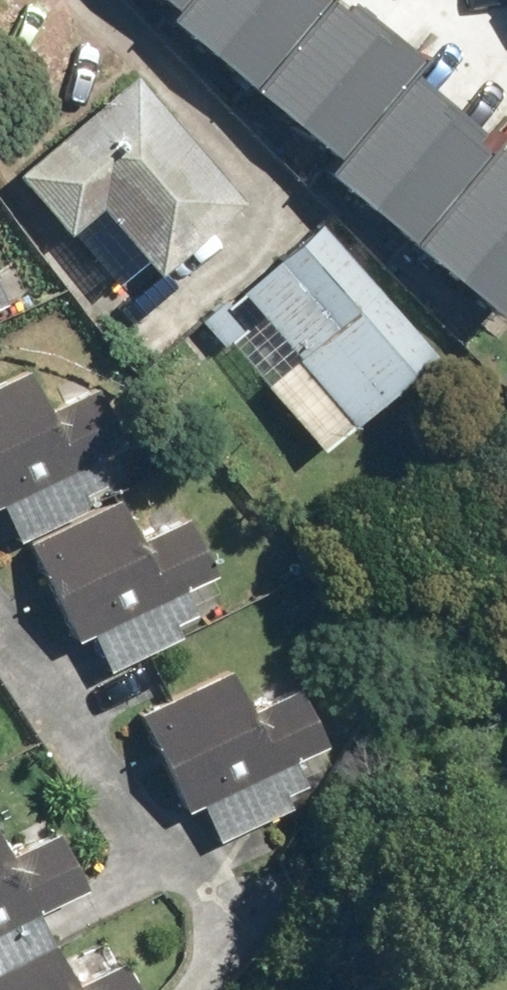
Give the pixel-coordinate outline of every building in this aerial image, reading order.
[(375,0),(163,0),(341,154),(412,72),(430,48),(375,0)] [(412,72),(341,154),(327,170),(495,314),(506,299),(506,153),(412,72)] [(169,266),(250,193),(141,73),(29,175),(77,227),(108,199),(169,266)] [(329,217),(250,282),(363,418),(442,352),(329,217)] [(19,297),(0,255),(0,305),(19,297)] [(129,488),(122,475),(149,462),(109,379),(51,407),(33,369),(0,385),(0,507),(7,503),(25,540),(129,488)] [(129,488),(25,540),(76,643),(96,633),(113,668),(185,632),(181,624),(205,612),(188,578),(225,560),(200,508),(151,532),(129,488)] [(236,667),(145,708),(193,810),(209,803),(224,836),(300,801),(294,789),(313,781),(302,757),(338,740),(309,678),(253,703),(236,667)] [(130,953),(84,976),(50,907),(94,885),(63,824),(11,851),(0,828),(0,989),(148,989),(130,953)]
